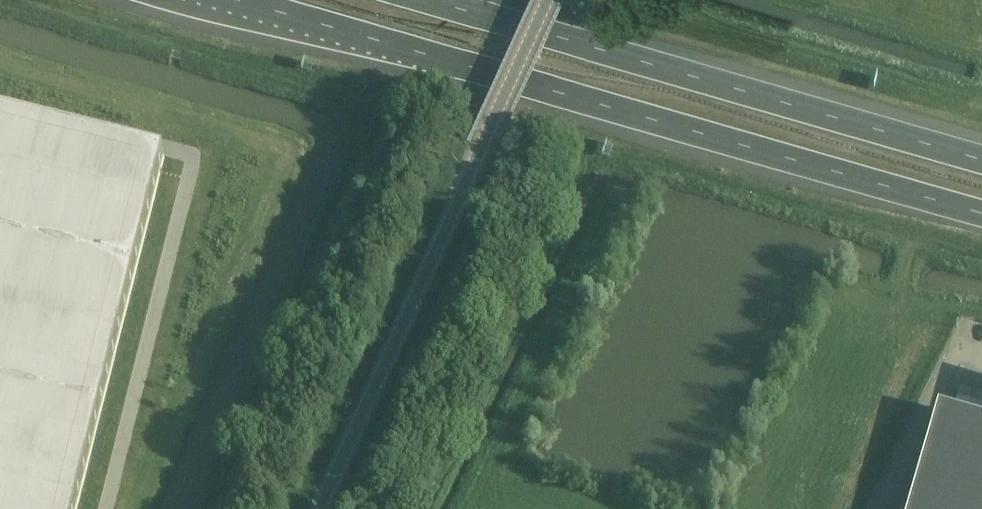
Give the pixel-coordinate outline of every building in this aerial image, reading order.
[(165,158),(0,117),(0,508),(77,508),(165,158)] [(939,408),(910,508),(981,508),(981,421),(939,408)]
